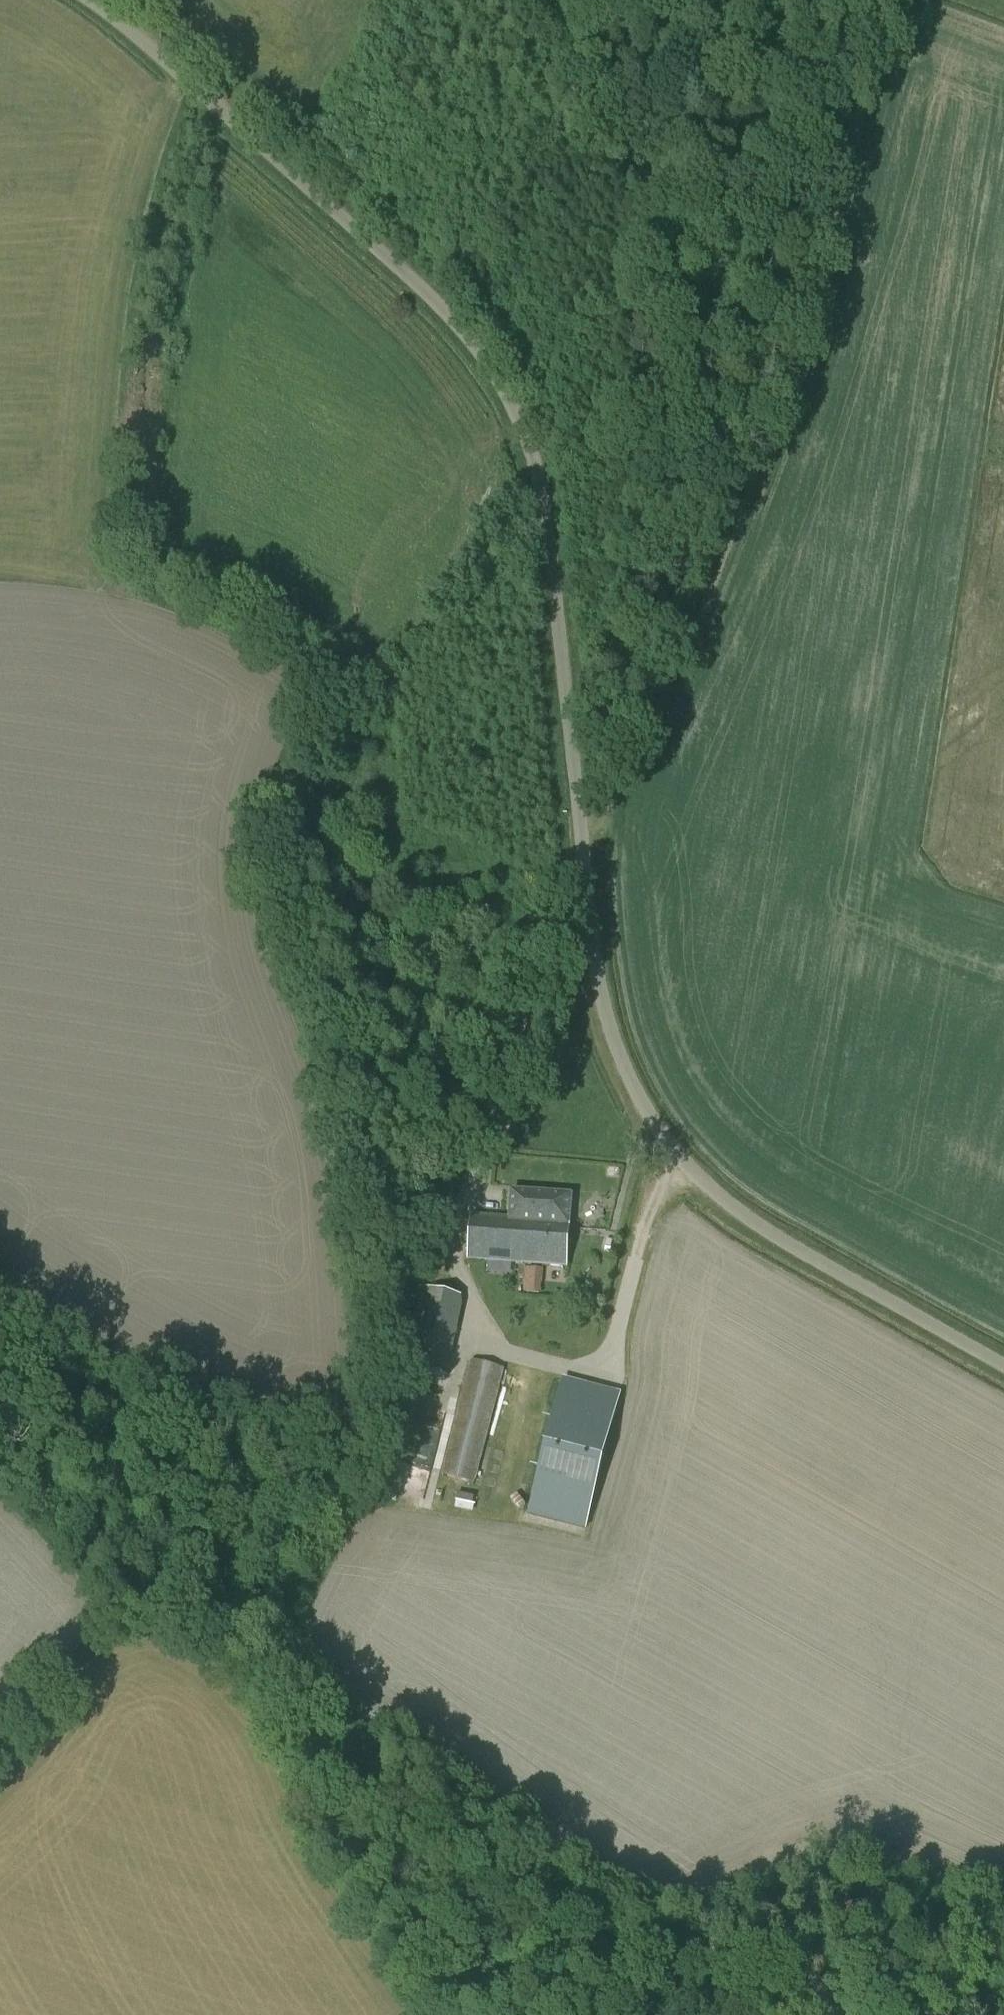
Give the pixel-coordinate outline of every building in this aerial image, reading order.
[(544,1028),(555,1030),(557,1014),(546,1012),(544,1028)] [(468,1260),(566,1268),(572,1197),(510,1192),(508,1220),(472,1217),(468,1260)] [(545,1292),(545,1268),(524,1268),(525,1293),(545,1292)] [(463,1298),(420,1289),(402,1367),(446,1378),(463,1298)] [(441,1477),(475,1486),(504,1369),(471,1361),(441,1477)] [(616,1397),(506,1369),(474,1498),(584,1526),(616,1397)]
